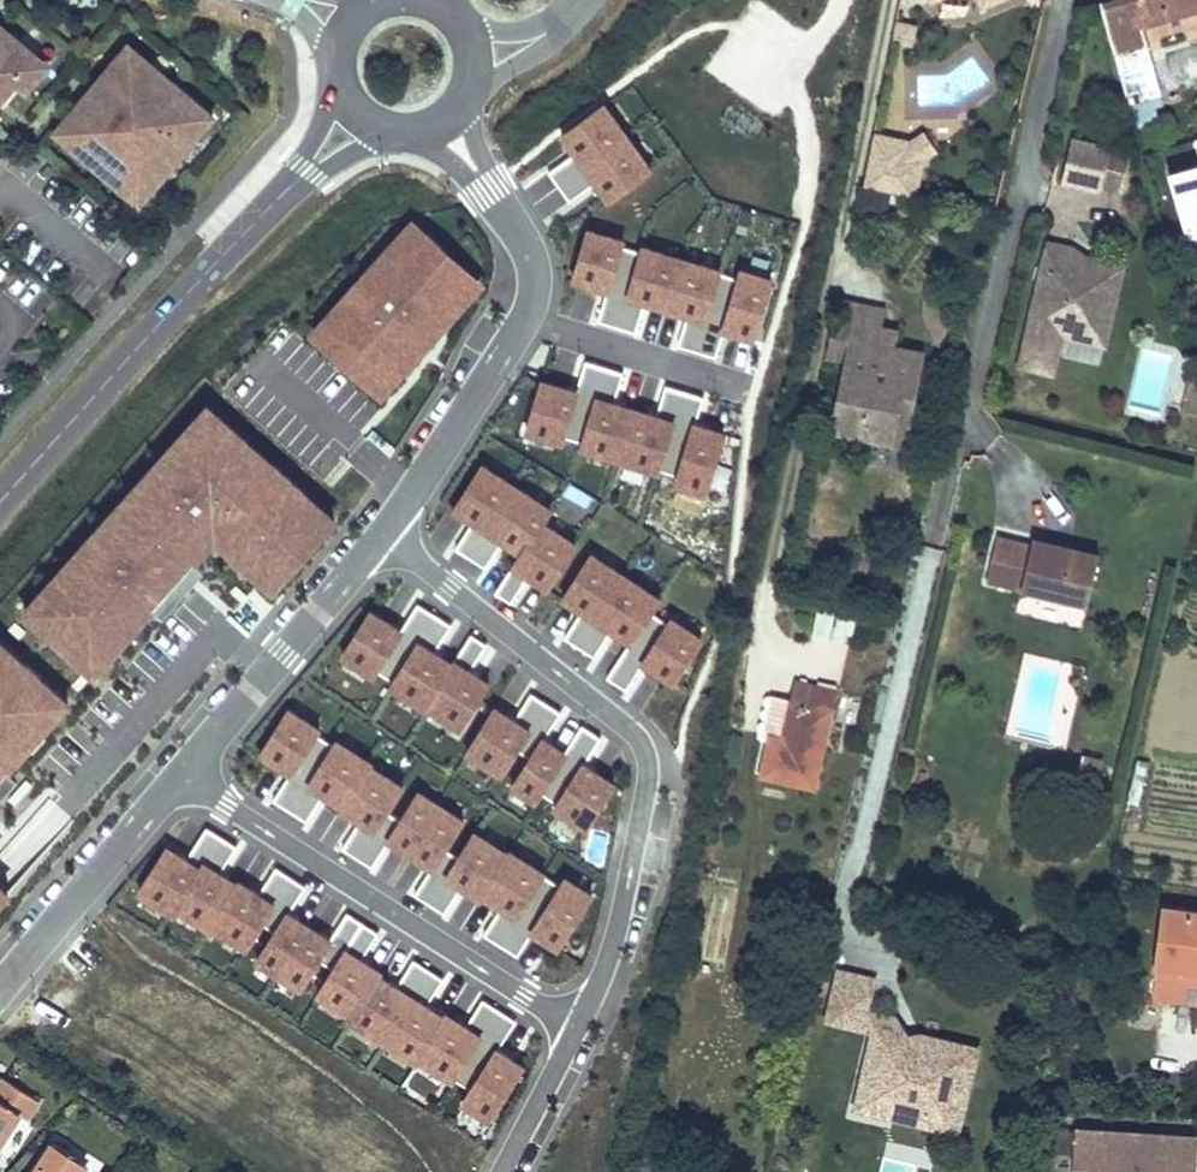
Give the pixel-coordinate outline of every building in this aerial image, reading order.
[(983,9),(1003,0),(979,0),(983,9)] [(1102,8),(1129,106),(1162,96),(1147,41),(1140,42),(1136,28),(1143,26),(1151,23),(1150,19),(1185,9),(1187,14),(1196,11),(1196,0),(1130,0),(1102,8)] [(911,42),(913,28),(896,25),(893,39),(911,42)] [(44,62),(0,26),(0,97),(13,82),(22,88),(44,62)] [(1147,41),(1143,26),(1136,28),(1140,42),(1147,41)] [(213,117),(129,45),(65,121),(79,132),(69,144),(140,204),(213,117)] [(604,106),(561,137),(569,148),(575,156),(572,158),(549,174),(559,188),(627,139),(604,106)] [(79,132),(65,121),(55,133),(69,144),(79,132)] [(934,152),(924,135),(911,144),(922,160),(934,152)] [(914,197),(922,160),(911,144),(874,136),(863,186),(914,197)] [(627,139),(559,188),(570,202),(593,186),(596,184),(601,191),(609,202),(651,172),(627,139)] [(1100,187),(1109,150),(1074,142),(1065,184),(1099,192),(1100,187)] [(572,158),(575,156),(569,148),(566,151),(572,158)] [(1122,192),(1130,155),(1109,150),(1100,187),(1122,192)] [(1170,179),(1187,237),(1196,234),(1196,172),(1170,179)] [(598,193),(601,191),(596,184),(593,186),(598,193)] [(403,258),(425,233),(412,221),(390,246),(403,258)] [(619,329),(642,254),(642,253),(623,247),(625,242),(589,231),(573,282),(598,290),(609,293),(608,296),(600,323),(619,329)] [(448,323),(466,303),(457,295),(473,276),(425,233),(403,258),(390,246),(334,309),(347,320),(324,345),(373,389),(390,370),(399,378),(433,340),(424,331),(439,315),(448,323)] [(1095,325),(1100,302),(1108,304),(1115,299),(1122,269),(1105,265),(1098,269),(1087,267),(1088,261),(1070,257),(1071,250),(1049,244),(1033,310),(1039,311),(1035,328),(1029,327),(1020,367),(1052,374),(1061,336),(1086,342),(1091,323),(1095,325)] [(654,306),(667,310),(682,259),(644,247),(642,253),(642,254),(619,329),(637,334),(645,307),(646,304),(654,306)] [(749,272),(765,277),(771,260),(754,255),(749,272)] [(1122,269),(1118,262),(1100,257),(1088,261),(1087,267),(1098,269),(1105,265),(1122,269)] [(682,259),(667,310),(680,314),(689,316),(688,320),(680,346),(696,351),(719,274),(720,273),(721,271),(682,259)] [(720,273),(719,274),(696,351),(717,358),(724,335),(725,331),(736,334),(754,340),(773,280),(765,277),(749,272),(742,270),(739,279),(720,273)] [(483,284),(473,276),(457,295),(466,303),(483,284)] [(1104,346),(1115,299),(1108,304),(1100,302),(1095,325),(1091,323),(1086,342),(1104,346)] [(879,330),(883,311),(840,303),(829,360),(847,364),(852,340),(895,348),(898,334),(879,330)] [(347,320),(334,309),(312,333),(324,345),(347,320)] [(1035,328),(1039,311),(1033,310),(1029,327),(1035,328)] [(448,323),(439,315),(424,331),(433,340),(448,323)] [(914,398),(923,354),(895,348),(852,340),(847,364),(833,430),(893,442),(902,396),(914,398)] [(584,443),(607,369),(586,363),(578,390),(577,393),(568,390),(543,383),(528,433),(563,444),(565,438),(583,444),(584,443)] [(623,374),(607,369),(584,443),(582,449),(620,461),(636,410),(614,404),(623,374)] [(390,370),(373,389),(382,397),(399,378),(390,370)] [(648,414),(636,410),(620,461),(659,473),(660,470),(683,392),(666,386),(658,413),(657,417),(648,414)] [(704,398),(683,392),(660,470),(680,476),(677,484),(707,493),(725,433),(706,428),(696,425),(697,421),(704,398)] [(1189,394),(1185,413),(1196,415),(1196,395),(1189,394)] [(905,445),(914,398),(902,396),(893,442),(905,445)] [(201,434),(220,413),(210,404),(191,425),(201,434)] [(35,617),(93,671),(154,604),(196,558),(217,535),(226,525),(250,547),(241,557),(274,587),(327,529),(295,500),(304,490),(275,463),(266,473),(240,449),(248,439),(220,413),(201,434),(191,425),(153,466),(163,475),(141,499),(132,490),(102,522),(112,531),(91,555),(81,546),(51,578),(61,588),(35,617)] [(266,473),(275,463),(248,439),(240,449),(266,473)] [(471,558),(517,487),(484,465),(455,509),(467,517),(474,522),(472,524),(457,548),(471,558)] [(153,466),(132,490),(141,499),(163,475),(153,466)] [(552,510),(517,487),(471,558),(486,567),(501,544),(503,541),(510,546),(522,553),(523,553),(542,523),(543,524),(552,510)] [(336,519),(304,490),(295,500),(327,529),(336,519)] [(112,531),(102,522),(81,546),(91,555),(112,531)] [(523,553),(522,553),(497,592),(512,601),(527,578),(529,575),(536,580),(549,588),(577,545),(543,524),(542,523),(523,553)] [(217,535),(241,557),(250,547),(226,525),(217,535)] [(1087,606),(1099,556),(1070,549),(1069,553),(1062,552),(1063,547),(1034,540),(1032,547),(998,538),(987,582),(1087,606)] [(580,647),(626,576),(592,554),(563,598),(575,606),(582,611),(580,613),(565,637),(580,647)] [(196,558),(154,604),(164,613),(206,567),(196,558)] [(626,576),(580,647),(595,656),(610,633),(612,630),(620,635),(631,642),(632,643),(651,613),(651,614),(661,599),(626,576)] [(61,588),(51,578),(25,608),(35,617),(61,588)] [(394,682),(395,682),(437,616),(419,604),(404,627),(402,630),(395,626),(372,611),(343,656),(374,676),(377,671),(394,682)] [(651,613),(632,643),(631,642),(608,677),(627,689),(641,666),(643,663),(653,669),(674,683),(702,639),(671,619),(668,624),(651,614),(651,613)] [(452,625),(437,616),(395,682),(394,682),(391,686),(426,709),(428,706),(427,706),(454,665),(453,665),(454,664),(442,657),(435,652),(437,649),(452,625)] [(427,706),(428,706),(461,728),(489,683),(478,676),(470,671),(472,668),(487,644),(472,635),(454,664),(453,665),(454,665),(427,706)] [(8,646),(0,638),(0,655),(8,646)] [(8,646),(0,655),(0,774),(8,765),(68,699),(8,646)] [(653,669),(643,663),(641,666),(651,672),(653,669)] [(814,789),(836,692),(797,683),(793,700),(773,696),(764,735),(771,737),(762,776),(814,789)] [(518,749),(546,704),(532,694),(517,718),(515,721),(507,716),(495,708),(467,753),(502,775),(517,752),(518,749)] [(546,704),(518,749),(517,752),(531,762),(514,788),(536,802),(542,793),(541,792),(566,754),(565,753),(552,745),(544,740),(546,737),(561,713),(546,704)] [(334,746),(336,741),(335,741),(332,746),(316,735),(319,730),(288,710),(259,754),(280,767),(290,773),(288,777),(273,800),(292,812),(334,746)] [(541,792),(542,793),(557,804),(554,809),(585,829),(614,785),(593,771),(584,765),(586,762),(601,739),(582,727),(565,753),(566,754),(541,792)] [(371,764),(336,741),(334,746),(292,812),(307,822),(323,797),(324,794),(332,799),(343,806),(369,766),(370,766),(371,764)] [(1096,789),(1103,760),(1084,756),(1077,786),(1096,789)] [(584,765),(593,771),(595,768),(586,762),(584,765)] [(391,777),(371,764),(370,766),(369,766),(343,806),(340,810),(352,817),(359,821),(357,825),(342,848),(358,858),(386,813),(387,813),(389,811),(404,787),(390,779),(391,777)] [(0,774),(0,794),(18,774),(8,765),(0,774)] [(288,777),(290,773),(280,767),(279,771),(288,777)] [(411,854),(441,807),(418,792),(401,818),(389,811),(387,813),(386,813),(358,858),(373,867),(388,844),(390,841),(398,846),(411,854)] [(463,820),(441,807),(411,854),(425,863),(433,868),(431,871),(416,895),(430,904),(459,859),(458,858),(460,856),(446,847),(463,820)] [(177,908),(222,838),(206,829),(188,857),(186,860),(178,855),(167,848),(139,893),(174,915),(177,909),(178,908),(177,908)] [(508,854),(474,833),(460,856),(458,858),(459,859),(430,904),(445,913),(460,890),(462,887),(469,892),(481,899),(484,896),(483,895),(509,855),(508,854)] [(236,848),(222,838),(177,908),(178,908),(177,909),(210,930),(213,926),(212,926),(238,886),(237,885),(227,879),(219,874),(221,871),(236,848)] [(509,855),(483,895),(484,896),(494,902),(502,907),(500,910),(485,934),(500,943),(543,875),(544,876),(545,874),(546,873),(511,850),(508,854),(509,855)] [(178,855),(186,860),(188,857),(180,852),(178,855)] [(252,890),(239,882),(237,885),(238,886),(212,926),(213,926),(247,948),(263,924),(262,923),(291,878),(277,869),(262,892),(260,895),(252,890)] [(219,874),(227,879),(229,876),(221,871),(219,874)] [(561,884),(545,874),(544,876),(543,875),(500,943),(518,955),(531,934),(533,931),(542,937),(559,948),(592,894),(566,877),(561,884)] [(306,887),(291,878),(262,923),(263,924),(276,932),(257,961),(279,975),(308,930),(295,921),(287,916),(289,913),(306,887)] [(252,890),(260,895),(262,892),(254,887),(252,890)] [(1196,1003),(1196,914),(1165,910),(1152,1007),(1159,1008),(1160,997),(1196,1003)] [(287,916),(295,921),(297,918),(289,913),(287,916)] [(321,938),(308,930),(279,975),(301,989),(320,960),(334,969),(361,926),(346,916),(331,940),(329,943),(321,938)] [(377,936),(361,926),(334,969),(318,993),(352,1015),(353,1016),(378,976),(379,976),(380,975),(368,967),(360,962),(362,959),(377,936)] [(542,937),(533,931),(531,934),(540,940),(542,937)] [(321,938),(329,943),(331,940),(323,935),(321,938)] [(360,962),(368,967),(370,964),(362,959),(360,962)] [(378,978),(380,975),(379,976),(378,976),(353,1016),(352,1015),(350,1019),(384,1041),(429,970),(414,960),(398,986),(396,989),(388,984),(378,978)] [(429,970),(384,1041),(418,1062),(420,1058),(419,1058),(445,1018),(444,1018),(434,1011),(426,1006),(428,1003),(444,979),(429,970)] [(867,1011),(874,980),(839,971),(827,1021),(863,1029),(867,1011)] [(388,984),(396,989),(398,986),(390,981),(388,984)] [(455,1079),(454,1078),(498,1009),(484,1000),(468,1024),(466,1027),(459,1022),(446,1014),(444,1018),(445,1018),(419,1058),(420,1058),(454,1080),(455,1079)] [(426,1006),(434,1011),(436,1008),(428,1003),(426,1006)] [(517,1021),(498,1009),(454,1078),(455,1079),(471,1089),(463,1102),(490,1119),(524,1066),(508,1055),(498,1049),(500,1046),(517,1021)] [(874,1032),(878,1019),(900,1024),(896,1018),(867,1011),(863,1029),(874,1032)] [(466,1027),(468,1024),(461,1019),(459,1022),(466,1027)] [(958,1133),(978,1049),(920,1035),(914,1060),(903,1058),(908,1037),(900,1024),(878,1019),(874,1032),(858,1101),(901,1112),(903,1116),(917,1119),(922,1117),(926,1118),(924,1125),(958,1133)] [(914,1060),(920,1035),(908,1037),(903,1058),(914,1060)] [(510,1052),(500,1046),(498,1049),(508,1055),(510,1052)] [(38,1101),(4,1078),(0,1084),(0,1143),(19,1114),(27,1119),(38,1101)] [(901,1112),(858,1101),(856,1109),(924,1125),(926,1118),(922,1117),(917,1119),(903,1116),(901,1112)] [(1196,1146),(1196,1138),(1075,1131),(1073,1171),(1196,1171),(1196,1146)] [(87,1169),(54,1147),(38,1171),(85,1171),(87,1169)]
